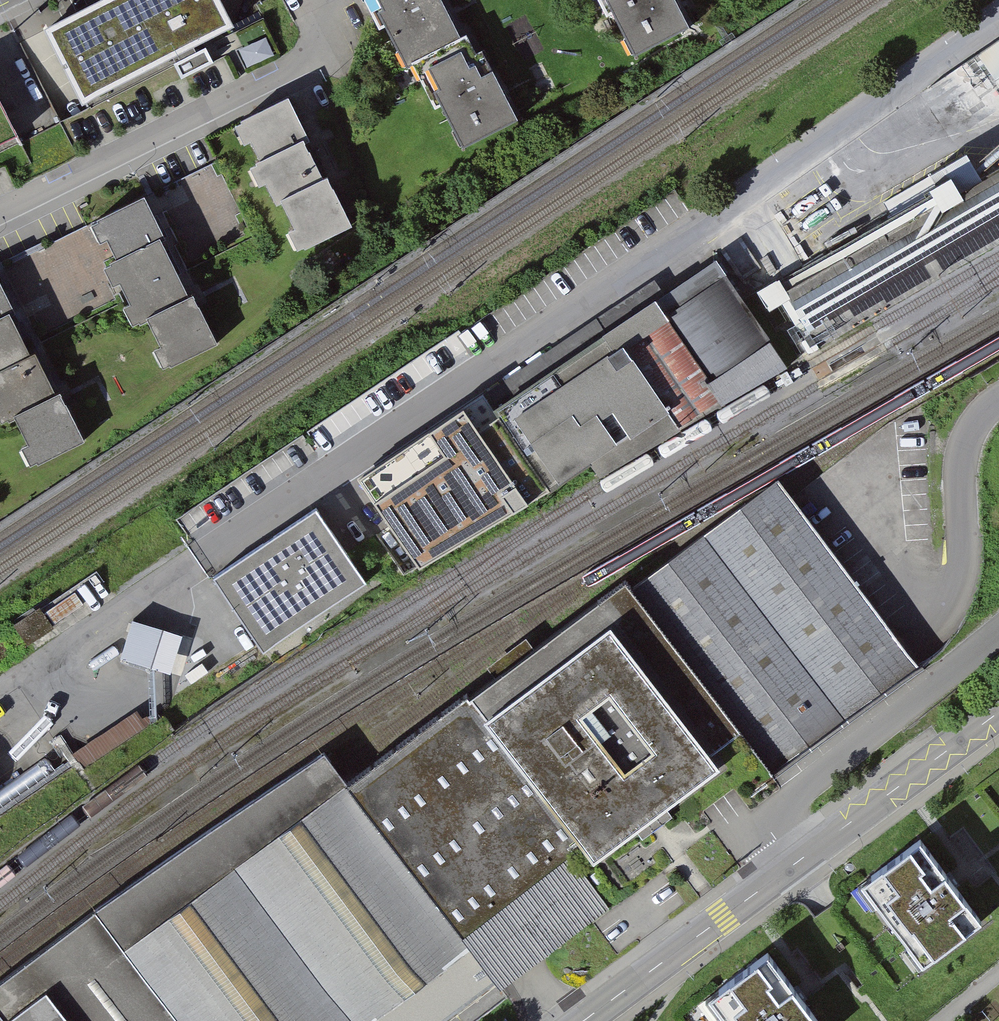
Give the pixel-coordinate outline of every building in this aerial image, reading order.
[(46,29),(81,103),(231,31),(216,0),(107,0),(46,29)] [(419,69),(430,64),(472,151),(534,121),(499,48),(487,54),(461,0),(386,0),(419,69)] [(651,58),(707,28),(692,0),(620,0),(651,58)] [(975,187),(998,170),(998,52),(919,108),(975,187)] [(25,135),(18,120),(0,86),(0,147),(25,135)] [(369,225),(303,95),(244,124),(264,165),(259,168),(270,190),(284,183),(307,229),(300,233),(311,254),(369,225)] [(142,199),(93,222),(112,263),(108,266),(126,305),(119,307),(128,327),(146,319),(168,367),(219,344),(194,291),(186,294),(142,199)] [(716,263),(494,410),(551,492),(592,466),(601,479),(680,432),(788,369),(716,263)] [(10,410),(22,435),(12,439),(24,466),(86,437),(60,381),(50,386),(31,345),(23,348),(0,297),(0,415),(10,410)] [(494,410),(483,394),(421,437),(358,480),(419,572),(551,492),(494,410)] [(797,476),(657,570),(783,756),(923,662),(902,630),(797,476)] [(215,579),(263,651),(363,583),(314,512),(215,579)] [(17,609),(27,629),(84,600),(73,579),(17,609)] [(495,687),(361,783),(468,930),(594,839),(612,864),(662,829),(745,768),(638,621),(513,712),(495,687)] [(179,634),(138,622),(127,659),(169,671),(179,634)] [(466,945),(336,769),(322,752),(207,833),(92,914),(0,984),(0,1020),(367,1020),(466,945)] [(922,840),(864,882),(922,960),(980,918),(922,840)] [(711,996),(729,1020),(819,1020),(767,953),(711,996)]
